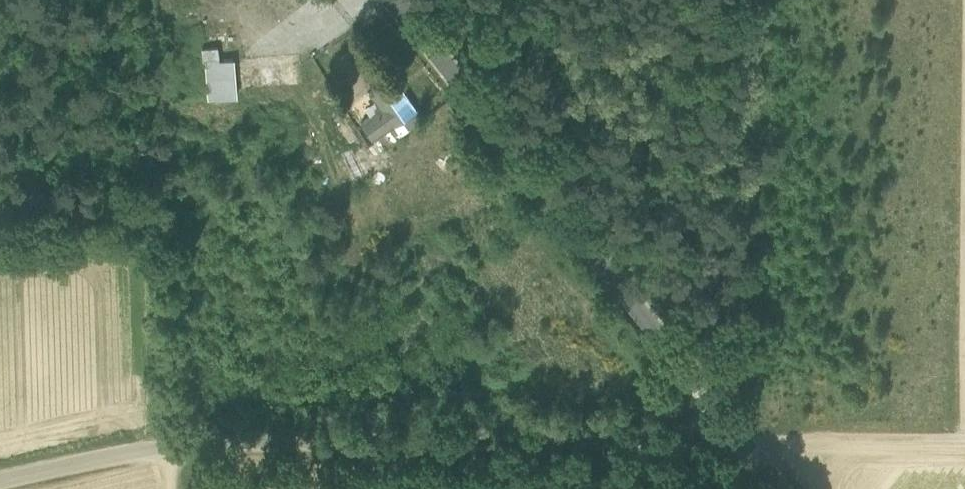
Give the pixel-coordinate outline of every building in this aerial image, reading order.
[(203,47),(204,60),(208,98),(236,95),(232,58),(219,60),(218,46),(203,47)] [(380,108),(360,120),(373,139),(368,142),(373,150),(384,143),(385,144),(422,118),(392,75),(369,92),(380,108)]
